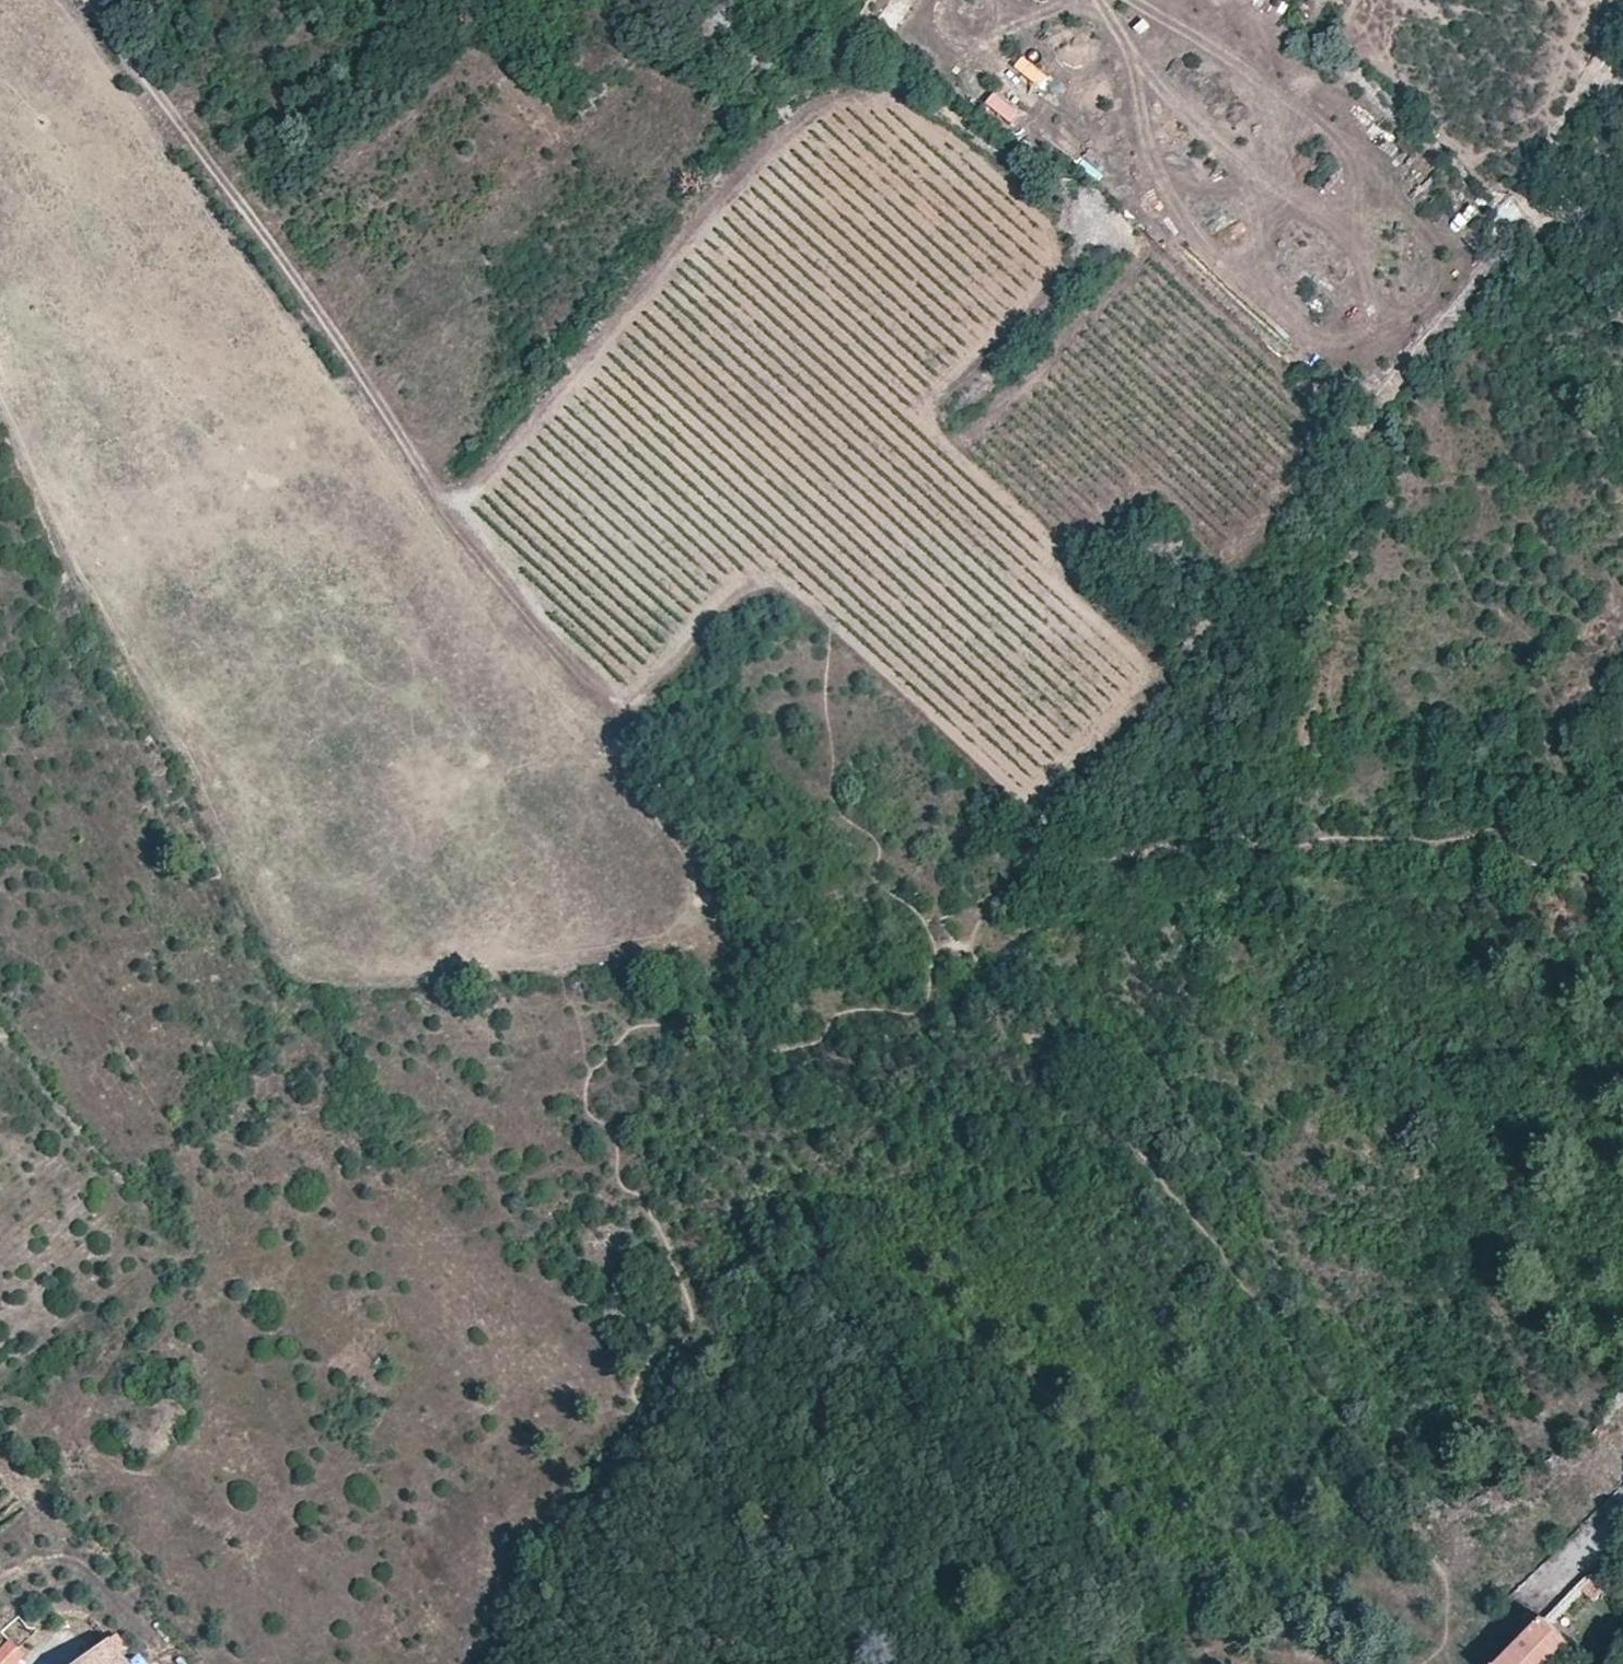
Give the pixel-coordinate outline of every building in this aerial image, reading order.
[(875,16),(894,31),(919,0),(888,0),(875,16)] [(1024,57),(1015,69),(1044,89),(1053,76),(1024,57)] [(1014,125),(1023,112),(996,93),(987,106),(1014,125)] [(1594,1603),(1611,1585),(1608,1582),(1604,1579),(1593,1575),(1588,1576),(1578,1587),(1594,1603)] [(1573,1644),(1547,1617),(1546,1618),(1501,1663),(1554,1663),(1573,1644)] [(0,1647),(0,1663),(17,1663),(25,1657),(11,1639),(0,1647)] [(108,1640),(77,1663),(127,1663),(108,1640)]
